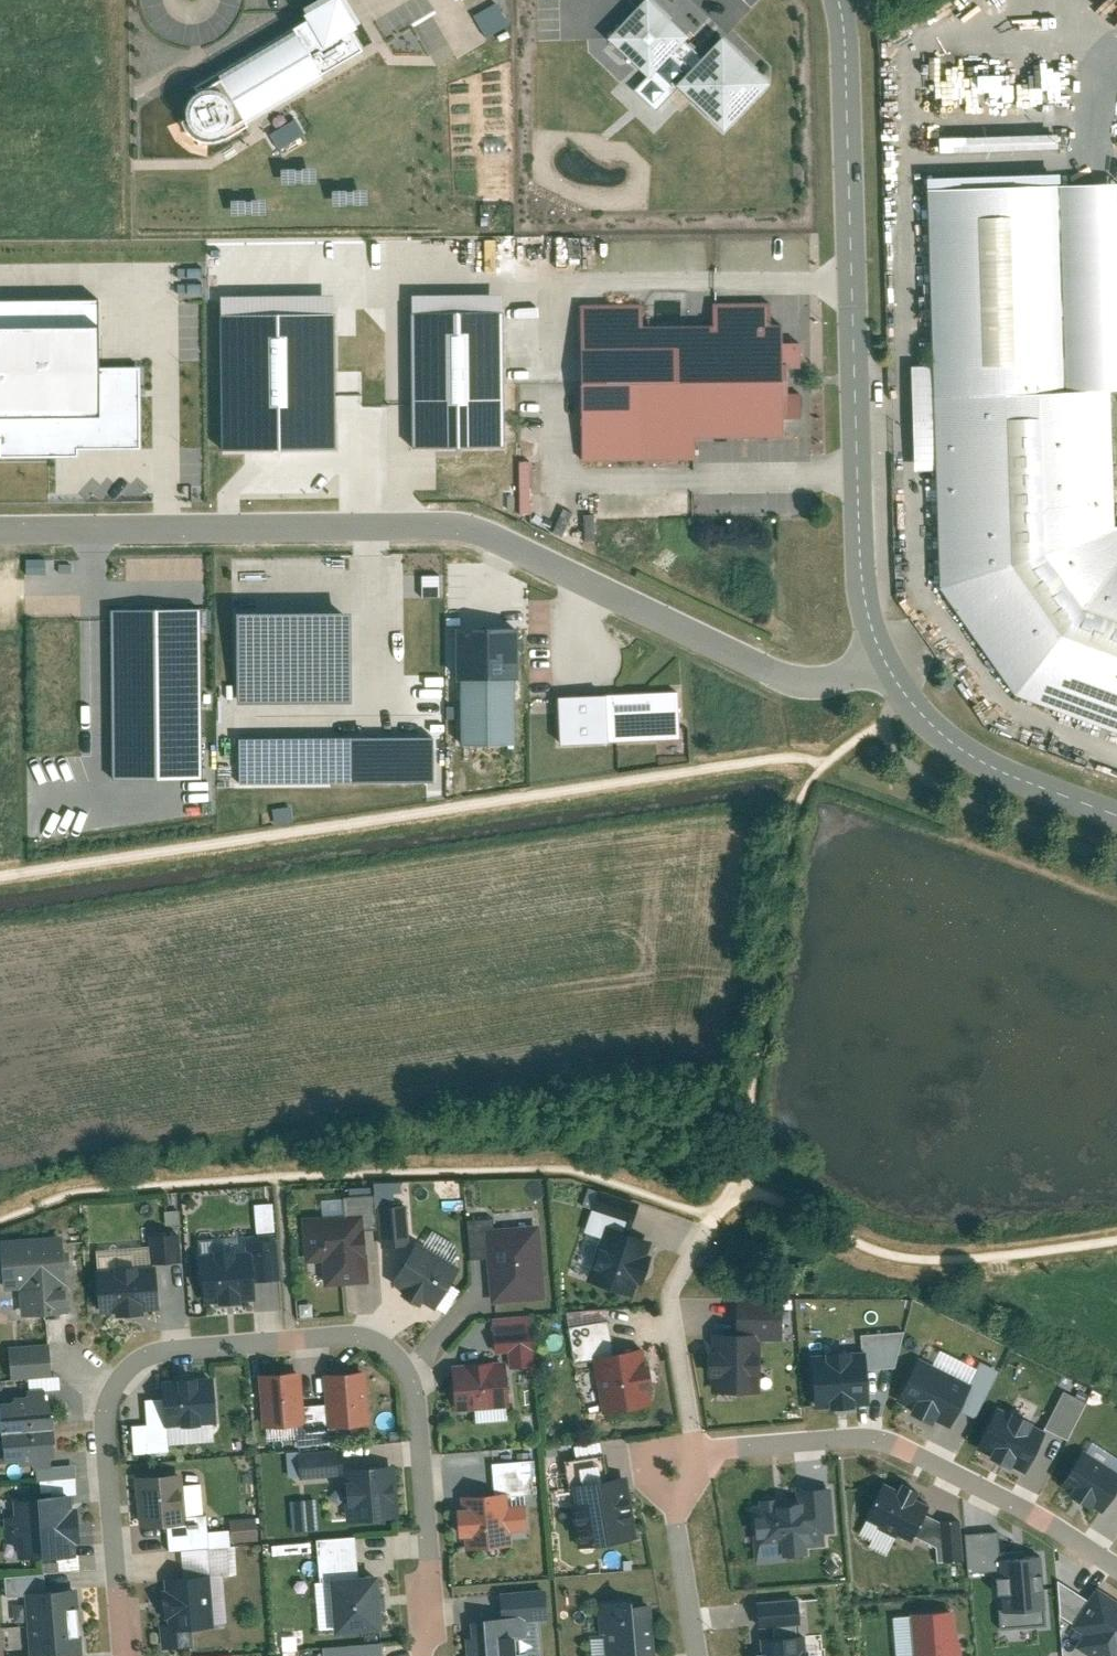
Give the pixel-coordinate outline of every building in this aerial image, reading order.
[(193,92),(187,103),(185,115),(189,129),(199,139),(211,145),(225,144),(376,56),(365,37),(372,33),(352,0),(343,0),(317,14),(321,20),(193,92)] [(657,0),(656,0),(614,45),(651,79),(637,94),(660,115),(681,93),(724,133),(766,89),(722,48),(708,62),(690,45),(697,37),(657,0)] [(262,127),(274,148),(301,133),(289,112),(262,127)] [(931,189),(938,393),(1115,387),(1116,387),(1116,182),(931,189)] [(501,293),(412,295),(414,446),(503,445),(501,293)] [(98,299),(0,301),(0,453),(134,451),(133,365),(99,365),(98,299)] [(641,303),(576,304),(580,466),(693,464),(693,441),(784,439),(781,326),(767,326),(766,304),(710,305),(710,327),(641,328),(641,303)] [(1115,387),(938,393),(949,588),(1019,693),(1116,731),(1116,471),(1115,387)] [(595,514),(568,514),(568,538),(594,539),(595,514)] [(195,777),(194,608),(104,609),(106,778),(195,777)] [(351,613),(237,614),(238,706),(352,705),(351,613)] [(518,629),(455,629),(456,681),(461,681),(461,746),(515,746),(514,680),(518,680),(518,629)] [(671,691),(549,697),(552,743),(673,736),(671,691)] [(434,737),(351,738),(352,785),(434,783),(434,737)] [(351,738),(240,740),(241,787),(352,785),(351,738)] [(367,1233),(377,1232),(374,1198),(323,1202),(324,1219),(304,1220),(308,1265),(321,1264),(323,1287),(371,1283),(367,1233)] [(251,1229),(270,1227),(268,1200),(249,1202),(251,1229)] [(652,1243),(626,1234),(633,1214),(597,1202),(586,1233),(602,1239),(588,1282),(634,1298),(652,1243)] [(392,1285),(435,1311),(461,1270),(412,1242),(408,1205),(377,1207),(381,1247),(409,1248),(392,1285)] [(548,1298),(541,1222),(498,1226),(497,1215),(471,1217),(474,1255),(489,1254),(494,1303),(548,1298)] [(96,1268),(99,1316),(115,1314),(115,1319),(143,1317),(143,1312),(159,1311),(156,1264),(180,1262),(178,1235),(149,1238),(150,1264),(96,1268)] [(69,1314),(62,1236),(0,1241),(5,1292),(20,1291),(22,1318),(69,1314)] [(205,1305),(255,1302),(254,1285),(280,1284),(277,1240),(201,1245),(205,1305)] [(531,1315),(495,1318),(498,1358),(453,1362),(457,1411),(476,1409),(477,1421),(511,1418),(508,1365),(535,1363),(531,1315)] [(856,1344),(858,1364),(891,1363),(890,1331),(856,1332),(856,1344)] [(761,1336),(717,1335),(717,1351),(707,1351),(707,1371),(717,1371),(716,1389),(760,1390),(761,1336)] [(54,1374),(51,1341),(12,1344),(15,1377),(54,1374)] [(862,1403),(858,1364),(856,1344),(799,1350),(804,1408),(862,1403)] [(646,1347),(598,1354),(607,1409),(655,1402),(646,1347)] [(971,1385),(921,1358),(899,1399),(950,1425),(971,1385)] [(367,1372),(322,1376),(325,1405),(304,1406),(301,1373),(258,1377),(262,1430),(295,1427),(297,1447),(335,1444),(334,1430),(371,1427),(367,1372)] [(218,1421),(215,1374),(164,1377),(166,1395),(148,1396),(150,1422),(135,1423),(137,1453),(172,1450),(170,1425),(218,1421)] [(54,1389),(32,1390),(33,1400),(0,1403),(0,1430),(6,1430),(8,1458),(35,1456),(36,1467),(41,1466),(55,1465),(55,1458),(60,1458),(54,1389)] [(1045,1431),(1002,1408),(981,1449),(1024,1472),(1045,1431)] [(346,1525),(399,1521),(395,1469),(345,1472),(344,1450),(298,1453),(300,1482),(343,1480),(346,1525)] [(1087,1450),(1065,1483),(1105,1510),(1116,1492),(1116,1470),(1087,1450)] [(497,1492),(464,1495),(465,1508),(460,1508),(462,1534),(467,1533),(468,1548),(519,1544),(518,1534),(535,1532),(532,1495),(537,1494),(534,1458),(494,1461),(497,1492)] [(78,1463),(55,1465),(41,1466),(44,1495),(14,1497),(16,1512),(6,1513),(8,1542),(18,1541),(19,1557),(45,1554),(46,1572),(87,1568),(78,1463)] [(142,1524),(188,1521),(184,1472),(139,1475),(142,1524)] [(935,1502),(885,1476),(863,1517),(913,1543),(935,1502)] [(626,1479),(573,1488),(583,1549),(636,1541),(626,1479)] [(805,1501),(755,1506),(760,1562),(789,1559),(788,1547),(827,1544),(826,1531),(837,1530),(834,1487),(804,1489),(805,1501)] [(319,1531),(317,1501),(292,1503),(294,1533),(319,1531)] [(997,1530),(961,1532),(963,1572),(986,1571),(987,1592),(994,1592),(996,1626),(1042,1624),(1039,1552),(999,1554),(997,1530)] [(382,1633),(378,1578),(359,1579),(356,1539),(312,1542),(319,1638),(382,1633)] [(163,1614),(165,1647),(194,1644),(193,1628),(217,1626),(213,1573),(167,1576),(170,1613),(163,1614)] [(1090,1588),(1085,1596),(1063,1584),(1047,1611),(1080,1630),(1071,1647),(1086,1655),(1116,1655),(1116,1604),(1090,1588)] [(78,1586),(28,1591),(34,1655),(37,1655),(84,1652),(78,1586)] [(462,1619),(466,1655),(529,1655),(528,1651),(519,1652),(518,1636),(530,1635),(528,1620),(553,1618),(549,1586),(504,1591),(506,1614),(462,1619)] [(606,1655),(657,1655),(652,1602),(602,1607),(606,1655)] [(889,1612),(893,1655),(955,1655),(951,1607),(889,1612)] [(765,1636),(766,1655),(811,1655),(809,1633),(765,1636)]
